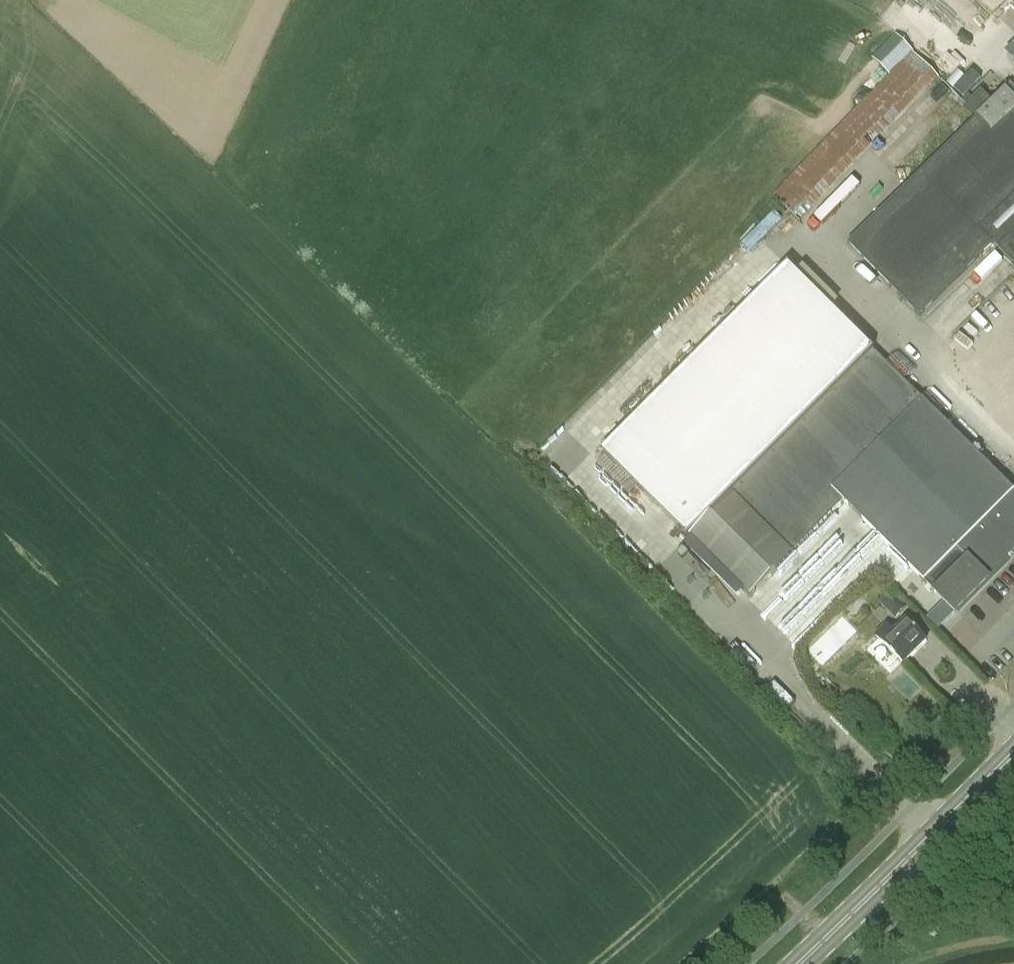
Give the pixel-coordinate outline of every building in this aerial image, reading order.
[(799,221),(938,78),(912,53),(889,76),(773,195),(781,203),(799,221)] [(963,60),(949,68),(965,96),(986,84),(979,72),(962,82),(959,78),(970,72),(963,60)] [(848,244),(920,317),(993,245),(1013,267),(1013,98),(1006,90),(992,104),(981,93),(967,107),(977,118),(848,244)] [(602,454),(688,539),(690,538),(750,599),(794,554),(841,505),(844,502),(918,577),(934,593),(935,593),(956,614),(990,580),(985,575),(1013,547),(1013,490),(999,475),(923,400),(874,352),(789,267),(602,454)] [(894,619),(908,605),(894,591),(881,605),(894,619)] [(906,623),(895,634),(886,626),(876,637),(905,666),(927,643),(906,623)]
